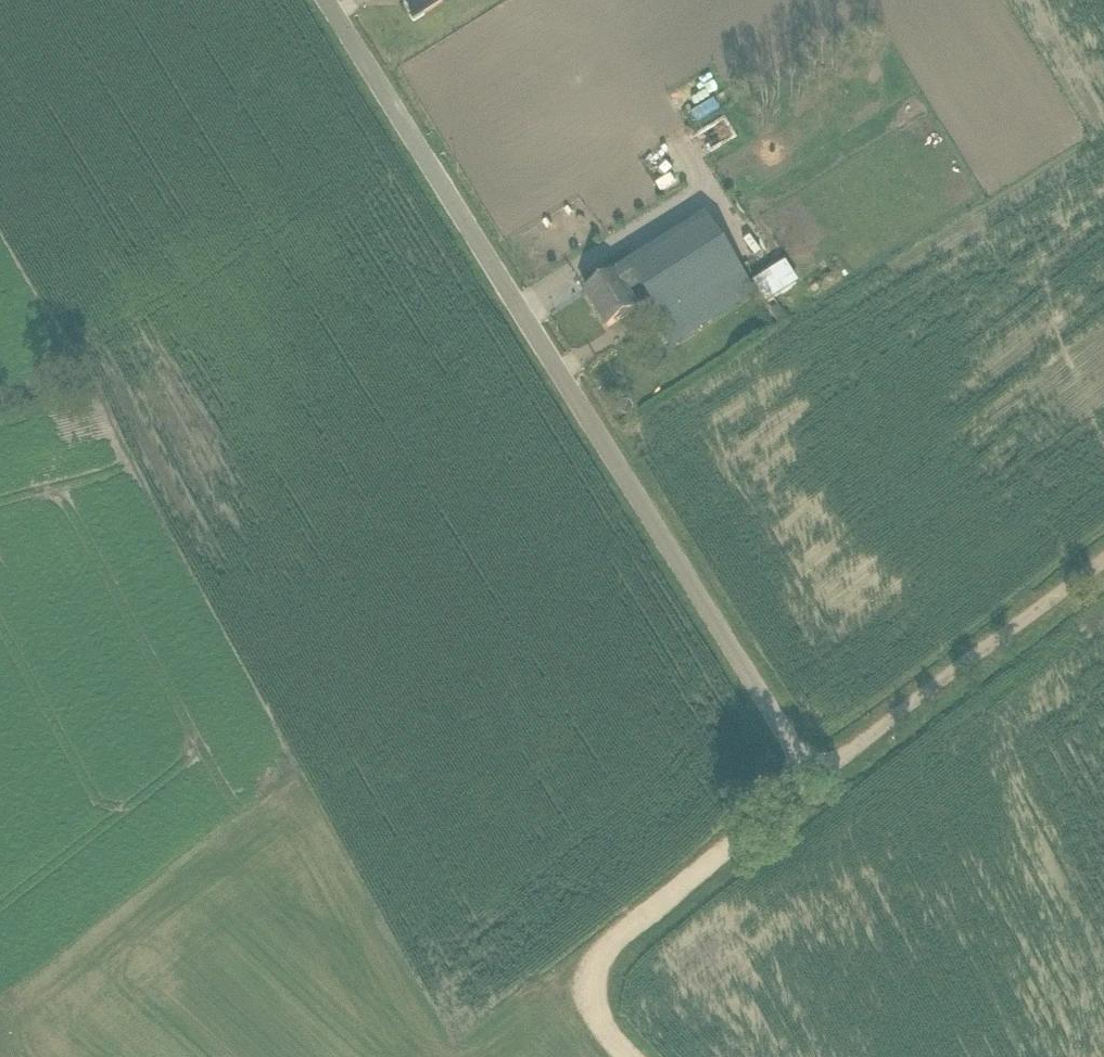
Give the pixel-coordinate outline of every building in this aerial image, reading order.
[(447,0),(400,0),(413,21),(447,0)] [(608,328),(646,304),(675,347),(757,295),(708,220),(586,295),(608,328)] [(758,291),(779,328),(788,322),(776,302),(787,295),(778,279),(758,291)]
